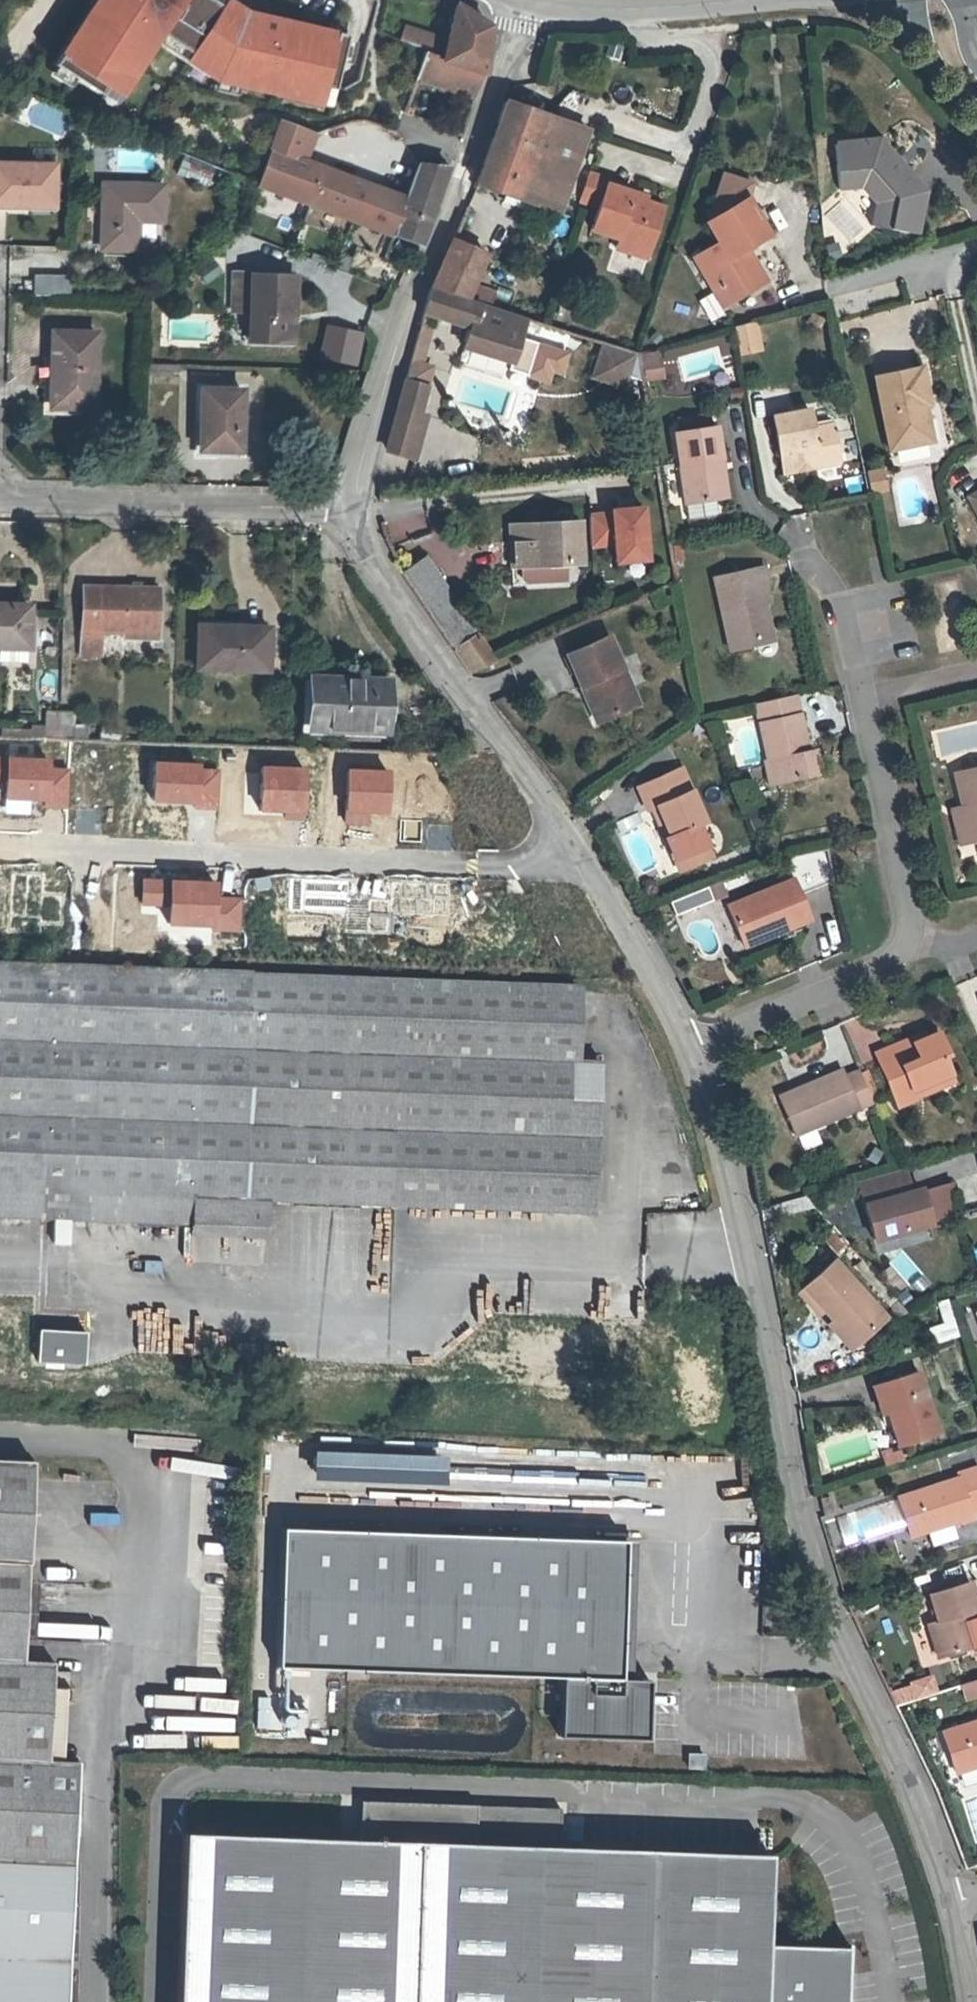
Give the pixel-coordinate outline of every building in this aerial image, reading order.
[(240,0),(93,0),(58,51),(123,95),(163,33),(188,50),(184,60),(214,81),(321,105),(336,29),(247,5),(240,0)] [(483,71),(491,21),(456,1),(446,44),(425,38),(427,30),(406,23),(400,39),(427,49),(426,53),(483,73),(483,71)] [(474,97),(483,73),(426,53),(417,78),(474,97)] [(559,214),(587,130),(505,101),(476,184),(559,214)] [(411,114),(413,108),(406,106),(404,112),(411,114)] [(302,161),(313,133),(280,121),(270,149),(302,161)] [(924,190),(878,139),(834,143),(838,189),(860,187),(875,203),(871,225),(916,233),(924,190)] [(405,199),(302,161),(270,149),(257,185),(328,212),(375,229),(392,236),(405,199)] [(207,186),(213,174),(182,161),(177,173),(207,186)] [(420,246),(448,166),(418,163),(405,199),(392,236),(419,246),(420,246)] [(54,165),(0,164),(0,206),(32,206),(32,202),(53,203),(54,165)] [(598,207),(605,184),(607,179),(588,173),(579,202),(598,207)] [(768,234),(755,213),(750,217),(742,202),(747,199),(752,183),(723,173),(707,222),(720,242),(694,257),(715,292),(722,288),(730,301),(764,280),(751,259),(748,261),(745,256),(748,254),(745,248),(768,234)] [(161,221),(162,186),(103,184),(101,248),(136,250),(137,227),(133,227),(133,220),(161,221)] [(648,253),(663,207),(633,198),(634,194),(605,184),(598,207),(591,229),(620,239),(620,236),(634,240),(631,248),(648,253)] [(871,225),(875,203),(860,187),(838,189),(871,225)] [(755,213),(747,199),(742,202),(750,217),(755,213)] [(366,253),(375,229),(328,212),(320,235),(366,253)] [(956,223),(954,213),(935,219),(938,228),(956,223)] [(631,248),(634,240),(620,236),(620,239),(616,249),(647,258),(648,253),(631,248)] [(477,275),(486,255),(452,239),(442,260),(477,275)] [(495,292),(472,285),(477,275),(442,260),(430,288),(489,306),(495,292)] [(293,343),(295,275),(233,273),(232,311),(250,311),(249,342),(293,343)] [(70,297),(70,280),(33,279),(33,296),(70,297)] [(517,346),(525,318),(489,306),(430,288),(423,314),(470,328),(464,349),(496,358),(501,341),(517,346)] [(730,301),(722,288),(715,292),(722,305),(730,301)] [(700,299),(710,318),(722,312),(711,293),(700,299)] [(760,344),(755,321),(734,326),(739,348),(760,344)] [(364,333),(327,325),(320,356),(357,364),(364,333)] [(94,408),(96,333),(52,332),(50,406),(94,408)] [(425,387),(430,367),(420,365),(428,334),(418,332),(405,381),(425,387)] [(572,352),(521,338),(511,372),(552,384),(555,373),(565,376),(572,352)] [(512,363),(517,346),(501,341),(496,358),(512,363)] [(602,377),(612,345),(605,342),(595,375),(602,377)] [(625,375),(632,351),(612,345),(602,377),(622,383),(625,375)] [(643,381),(639,353),(632,351),(625,375),(643,381)] [(660,378),(657,358),(642,360),(646,380),(660,378)] [(929,404),(921,367),(874,377),(890,450),(927,442),(919,406),(924,405),(929,404)] [(418,415),(425,387),(405,381),(397,409),(418,415)] [(240,451),(242,390),(201,389),(200,422),(202,422),(201,450),(240,451)] [(932,441),(924,405),(919,406),(927,442),(932,441)] [(414,460),(425,417),(418,415),(397,409),(387,447),(414,460)] [(839,462),(832,424),(812,428),(808,409),(771,416),(782,473),(800,469),(799,465),(807,464),(808,468),(839,462)] [(709,427),(707,415),(677,420),(680,432),(709,427)] [(721,459),(716,426),(709,427),(680,432),(674,433),(685,504),(715,499),(720,498),(714,460),(720,459),(721,459)] [(726,497),(720,459),(714,460),(720,498),(726,497)] [(174,475),(175,465),(162,464),(161,475),(174,475)] [(968,497),(976,513),(976,492),(968,497)] [(717,514),(715,499),(685,504),(688,519),(717,514)] [(647,504),(588,507),(590,547),(612,545),(613,562),(650,560),(647,504)] [(582,563),(580,522),(510,525),(512,566),(521,565),(522,578),(527,582),(565,580),(565,563),(582,563)] [(683,559),(681,544),(672,546),(675,560),(683,559)] [(455,601),(424,556),(401,572),(414,591),(431,617),(455,601)] [(764,603),(760,584),(765,583),(768,582),(764,566),(714,577),(730,650),(757,644),(756,640),(759,636),(771,633),(764,603)] [(769,602),(765,583),(760,584),(764,603),(769,602)] [(158,630),(158,589),(140,588),(133,588),(99,588),(99,590),(83,589),(82,631),(80,631),(80,655),(102,656),(102,631),(123,632),(123,629),(158,630)] [(478,635),(455,601),(431,617),(454,651),(478,635)] [(29,606),(0,605),(0,644),(28,645),(29,606)] [(268,671),(269,627),(198,626),(196,669),(268,671)] [(157,637),(158,630),(123,629),(123,632),(123,636),(157,637)] [(773,641),(771,633),(759,636),(756,640),(757,644),(773,641)] [(496,662),(478,635),(454,651),(469,674),(496,662)] [(637,703),(608,637),(567,655),(580,686),(588,682),(604,718),(637,703)] [(28,645),(0,644),(0,661),(27,662),(28,645)] [(385,730),(387,681),(310,679),(309,728),(385,730)] [(604,718),(588,682),(580,686),(596,721),(604,718)] [(807,751),(795,695),(755,703),(768,761),(772,760),(777,782),(819,772),(814,750),(807,751)] [(59,738),(60,712),(46,711),(46,727),(45,738),(59,738)] [(72,739),(72,725),(73,712),(60,712),(59,738),(72,739)] [(87,739),(87,725),(72,725),(72,739),(87,739)] [(45,738),(46,727),(31,726),(31,730),(1,729),(1,736),(45,738)] [(120,741),(121,730),(100,730),(100,740),(120,741)] [(777,782),(772,760),(768,761),(765,762),(769,783),(777,782)] [(954,773),(962,807),(966,806),(974,840),(976,840),(976,767),(954,773)] [(704,822),(681,768),(637,787),(647,810),(652,808),(657,806),(670,836),(665,838),(680,871),(712,857),(698,825),(704,822)] [(670,836),(657,806),(652,808),(665,838),(670,836)] [(974,840),(966,806),(962,807),(951,810),(959,844),(974,840)] [(810,920),(800,894),(834,880),(826,848),(784,857),(792,878),(726,905),(742,942),(789,923),(791,927),(810,920)] [(725,894),(719,881),(708,885),(714,899),(725,894)] [(669,899),(673,911),(712,897),(707,885),(669,899)] [(744,947),(791,927),(789,923),(742,942),(744,947)] [(99,946),(100,931),(58,929),(57,943),(99,946)] [(573,1041),(575,986),(0,963),(0,1218),(54,1220),(69,1220),(189,1225),(190,1198),(267,1201),(591,1212),(596,1062),(572,1061),(573,1041)] [(950,1074),(942,1056),(947,1054),(938,1032),(926,1037),(913,1043),(911,1038),(892,1046),(895,1053),(878,1061),(897,1106),(916,1099),(912,1090),(950,1074)] [(913,1043),(926,1037),(924,1033),(911,1038),(913,1043)] [(596,1062),(597,1042),(573,1041),(572,1061),(596,1062)] [(878,1061),(895,1053),(892,1046),(875,1054),(878,1061)] [(872,1102),(870,1099),(860,1074),(859,1070),(844,1077),(841,1070),(779,1097),(795,1135),(872,1102)] [(877,1096),(866,1072),(860,1074),(870,1099),(877,1096)] [(916,1099),(954,1082),(950,1074),(912,1090),(916,1099)] [(816,1128),(797,1137),(804,1150),(823,1141),(816,1128)] [(876,1163),(882,1152),(873,1147),(867,1158),(876,1163)] [(906,1170),(856,1184),(873,1244),(933,1228),(931,1223),(964,1214),(956,1183),(925,1191),(924,1187),(911,1190),(906,1170)] [(266,1228),(267,1201),(190,1198),(189,1225),(266,1228)] [(68,1244),(69,1220),(54,1220),(53,1243),(68,1244)] [(838,1250),(846,1242),(838,1233),(829,1240),(838,1250)] [(884,1316),(833,1259),(802,1287),(830,1319),(832,1317),(855,1342),(884,1316)] [(855,1342),(832,1317),(830,1319),(802,1287),(797,1291),(826,1323),(849,1348),(855,1342)] [(83,1364),(84,1332),(38,1330),(36,1361),(83,1364)] [(938,1433),(918,1371),(880,1383),(889,1411),(886,1411),(898,1446),(938,1433)] [(889,1411),(880,1383),(872,1385),(881,1413),(886,1411),(889,1411)] [(903,1460),(900,1450),(882,1456),(885,1466),(903,1460)] [(78,1762),(62,1761),(48,1760),(52,1687),(53,1662),(23,1660),(33,1461),(0,1460),(0,2001),(66,2001),(78,1762)] [(976,1508),(976,1466),(956,1473),(958,1478),(898,1497),(910,1535),(971,1516),(969,1511),(976,1508)] [(833,1513),(829,1496),(819,1499),(824,1515),(833,1513)] [(624,1540),(283,1526),(278,1665),(563,1676),(561,1736),(648,1739),(650,1678),(622,1676),(624,1540)] [(964,1613),(970,1612),(976,1609),(976,1604),(970,1581),(929,1594),(937,1621),(928,1624),(938,1657),(974,1646),(964,1613)] [(970,1612),(964,1613),(974,1646),(976,1645),(976,1635),(970,1612)] [(933,1675),(889,1685),(893,1703),(938,1693),(933,1675)] [(963,1686),(966,1696),(976,1693),(976,1682),(963,1686)] [(62,1761),(66,1688),(52,1687),(48,1760),(62,1761)] [(942,1731),(955,1772),(976,1765),(976,1720),(942,1731)] [(183,1831),(178,2001),(847,2001),(849,1948),(768,1946),(771,1853),(183,1831)]
